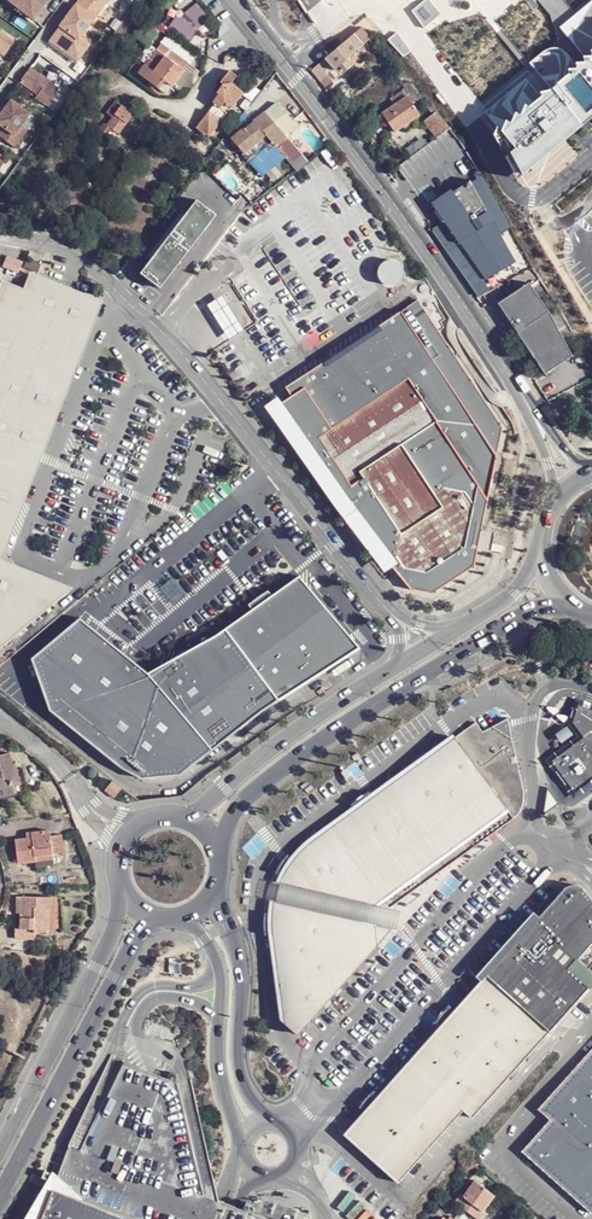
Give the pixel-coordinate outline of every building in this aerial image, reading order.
[(36,17),(50,0),(14,0),(36,17)] [(53,35),(71,50),(82,35),(108,0),(79,0),(53,35)] [(523,175),(591,118),(591,1),(560,27),(485,110),(523,175)] [(183,41),(209,20),(195,3),(181,14),(169,24),(183,41)] [(5,53),(16,37),(0,26),(0,49),(5,53)] [(71,50),(53,35),(49,41),(77,61),(91,42),(82,35),(71,50)] [(355,52),(345,39),(323,58),(333,69),(355,52)] [(163,41),(157,49),(182,72),(189,62),(163,41)] [(182,72),(157,49),(138,72),(164,94),(171,86),(182,72)] [(321,60),(312,68),(308,71),(314,77),(323,71),(327,69),(321,60)] [(202,72),(189,62),(182,72),(171,86),(183,97),(202,72)] [(30,67),(20,81),(37,95),(35,98),(46,105),(58,89),(30,67)] [(268,84),(257,97),(267,111),(280,101),(293,91),(278,71),(268,84)] [(319,82),(326,75),(323,71),(314,77),(319,82)] [(216,108),(199,130),(211,140),(229,116),(224,113),(230,105),(235,109),(245,95),(238,88),(242,83),(230,75),(221,86),(222,88),(211,102),(216,108)] [(332,81),(326,75),(319,82),(322,88),(332,81)] [(420,114),(402,88),(390,95),(396,103),(382,113),(395,131),(420,114)] [(29,114),(11,100),(0,114),(0,125),(4,127),(0,132),(0,137),(13,147),(19,138),(14,134),(21,124),(29,114)] [(298,124),(280,101),(267,111),(255,120),(257,122),(266,135),(274,145),(286,137),(285,133),(298,124)] [(114,116),(116,117),(124,122),(126,124),(131,113),(121,107),(114,116)] [(438,136),(450,126),(435,109),(422,119),(435,138),(438,136)] [(124,122),(116,117),(110,127),(118,132),(124,122)] [(270,152),(274,145),(266,135),(257,122),(249,128),(265,146),(270,152)] [(14,134),(19,138),(27,128),(21,124),(14,134)] [(242,155),(246,161),(249,163),(251,161),(265,146),(249,128),(248,126),(234,138),(244,152),(242,155)] [(450,191),(433,203),(486,279),(516,264),(470,184),(450,191)] [(197,201),(140,273),(159,288),(216,215),(197,201)] [(395,287),(401,264),(382,259),(376,281),(395,287)] [(503,285),(509,294),(537,276),(531,267),(503,285)] [(92,300),(31,277),(24,292),(3,283),(0,291),(0,542),(92,300)] [(551,312),(528,283),(498,302),(547,375),(573,357),(551,312)] [(243,329),(221,295),(205,304),(228,339),(243,329)] [(290,395),(275,405),(350,512),(365,520),(373,533),(378,548),(410,588),(431,593),(473,565),(501,426),(463,369),(416,298),(284,386),(290,395)] [(97,303),(92,300),(0,542),(0,558),(97,303)] [(105,638),(80,618),(32,659),(51,710),(122,767),(143,778),(181,774),(263,707),(360,646),(299,575),(260,603),(217,634),(148,672),(105,638)] [(575,704),(570,724),(581,739),(551,762),(556,769),(554,771),(560,783),(564,780),(575,794),(591,781),(591,710),(587,708),(575,704)] [(525,796),(507,720),(481,735),(475,725),(421,763),(392,784),(357,808),(297,854),(289,863),(292,875),(292,888),(347,901),(390,911),(514,821),(518,818),(521,815),(523,809),(525,804),(525,796)] [(0,755),(0,799),(14,795),(8,777),(15,776),(7,753),(0,755)] [(114,783),(106,793),(116,799),(123,789),(114,783)] [(543,818),(559,806),(546,789),(543,818)] [(28,838),(11,841),(16,864),(39,860),(37,853),(63,848),(59,830),(48,834),(47,828),(27,832),(28,838)] [(292,875),(289,863),(284,870),(280,878),(278,882),(275,888),(274,894),(272,901),(271,908),(270,915),(269,924),(269,929),(270,934),(281,921),(288,907),(292,888),(292,875)] [(57,889),(26,888),(25,917),(19,916),(18,931),(39,932),(39,927),(51,928),(52,900),(57,901),(57,889)] [(345,910),(347,901),(292,888),(288,907),(343,920),(345,910)] [(486,981),(549,1037),(591,988),(591,902),(583,891),(579,889),(577,888),(574,888),(571,888),(568,889),(564,893),(486,981)] [(345,910),(343,920),(373,928),(376,951),(393,931),(394,932),(396,923),(398,912),(390,911),(347,901),(345,910)] [(343,920),(288,907),(281,921),(270,934),(284,1024),(298,1036),(329,1002),(362,966),(376,951),(373,928),(343,920)] [(549,1037),(486,981),(344,1139),(398,1187),(463,1114),(472,1122),(549,1037)] [(538,1110),(550,1120),(522,1152),(591,1214),(591,1213),(591,1048),(538,1110)] [(234,1208),(223,1204),(209,1198),(204,1195),(178,1084),(121,1064),(79,1151),(73,1148),(66,1146),(49,1182),(158,1218),(264,1218),(234,1208)] [(35,1218),(158,1218),(49,1182),(35,1218)] [(496,1197),(478,1182),(465,1196),(461,1193),(455,1200),(474,1218),(480,1218),(484,1214),(482,1212),(496,1197)] [(451,1217),(457,1210),(446,1199),(439,1206),(451,1217)]
